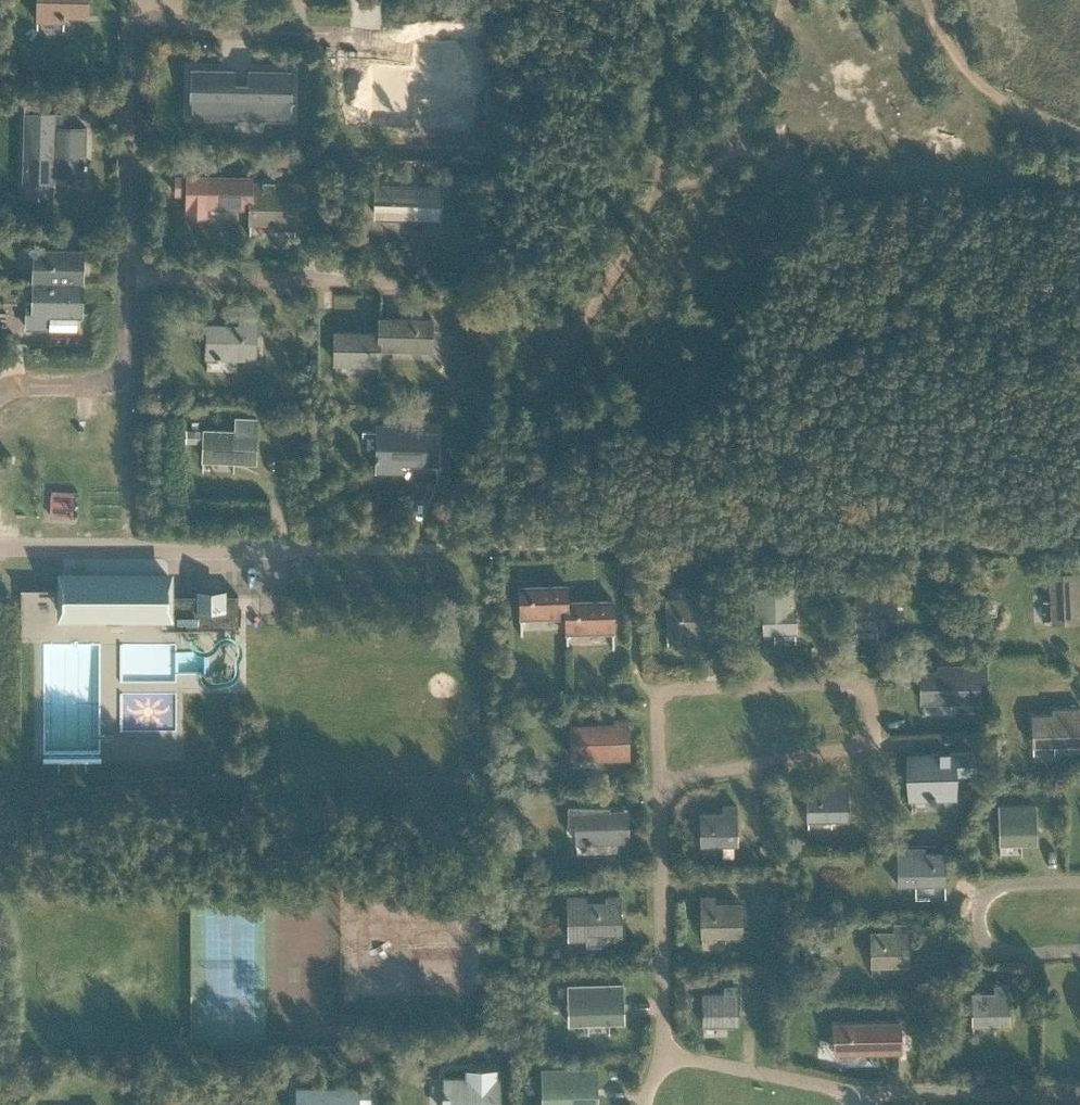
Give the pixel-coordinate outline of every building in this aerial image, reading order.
[(36,21),(64,21),(64,15),(87,15),(88,0),(37,0),(36,21)] [(413,76),(412,88),(419,88),(419,90),(446,91),(446,97),(476,97),(477,62),(456,61),(456,49),(419,49),(419,76),(413,76)] [(240,117),(241,90),(234,89),(234,70),(191,69),(190,111),(191,111),(190,116),(217,116),(217,106),(232,107),(232,117),(240,117)] [(248,90),(241,90),(240,117),(248,117),(248,107),(263,107),(263,117),(290,118),(290,113),(291,113),(291,71),(248,70),(248,90)] [(349,84),(348,119),(378,120),(378,114),(406,114),(406,88),(412,88),(413,76),(407,75),(407,73),(370,73),(370,84),(349,84)] [(25,103),(23,181),(53,182),(53,174),(54,174),(55,113),(39,113),(39,104),(25,103)] [(55,113),(54,174),(84,174),(85,127),(62,126),(62,113),(55,113)] [(175,175),(175,192),(186,192),(186,206),(187,206),(187,214),(206,214),(206,207),(249,208),(251,189),(251,182),(251,180),(251,176),(205,175),(187,174),(187,175),(175,175)] [(249,208),(249,222),(274,222),(274,227),(295,228),(295,206),(304,206),(304,184),(296,184),(296,183),(251,182),(251,189),(249,208)] [(373,182),(373,200),(373,218),(406,219),(406,228),(424,228),(424,220),(440,220),(441,202),(442,202),(442,184),(373,182)] [(34,249),(33,282),(82,283),(82,250),(34,249)] [(81,315),(82,283),(33,282),(33,305),(27,305),(26,327),(76,328),(76,315),(81,315)] [(20,296),(3,296),(3,305),(20,305),(20,296)] [(254,358),(255,315),(240,314),(240,324),(207,323),(206,356),(254,358)] [(378,332),(379,348),(432,349),(432,318),(379,317),(378,332)] [(379,348),(378,332),(334,331),(334,345),(336,345),(335,362),(379,363),(379,348)] [(235,430),(203,429),(202,459),(255,461),(256,418),(235,417),(235,430)] [(376,423),(376,471),(394,471),(394,462),(437,462),(437,432),(423,432),(423,428),(405,427),(405,432),(395,431),(395,424),(376,423)] [(185,441),(202,442),(202,429),(185,428),(185,441)] [(10,464),(11,455),(3,454),(2,464),(10,464)] [(79,514),(80,487),(53,486),(52,513),(79,514)] [(1049,572),(1050,586),(1051,622),(1079,621),(1079,571),(1049,572)] [(62,576),(62,614),(167,614),(167,626),(238,625),(238,594),(221,594),(221,589),(201,589),(201,594),(168,594),(168,575),(62,576)] [(567,585),(520,586),(520,616),(566,615),(566,631),(613,630),(612,600),(567,601),(567,585)] [(793,586),(754,588),(755,615),(763,615),(764,633),(794,631),(793,605),(793,586)] [(689,596),(665,597),(666,603),(667,636),(703,635),(702,596),(702,590),(689,590),(689,596)] [(938,671),(920,671),(921,701),(977,701),(977,679),(985,679),(985,664),(977,664),(938,664),(938,671)] [(1067,708),(1052,708),(1052,714),(1031,714),(1032,746),(1079,745),(1079,707),(1067,708)] [(629,758),(628,717),(613,717),(613,724),(571,725),(572,755),(597,754),(597,759),(629,758)] [(940,755),(908,756),(909,772),(910,772),(910,796),(928,796),(928,800),(935,800),(935,796),(953,795),(952,774),(974,773),(973,751),(948,752),(948,751),(946,751),(946,752),(940,752),(940,755)] [(834,788),(807,788),(807,819),(847,818),(846,781),(834,781),(834,788)] [(567,805),(567,822),(575,823),(576,842),(618,840),(625,840),(627,815),(618,814),(616,813),(616,817),(609,817),(609,809),(609,807),(609,806),(567,805)] [(723,813),(700,813),(700,844),(737,844),(736,805),(723,805),(723,813)] [(1035,811),(999,811),(999,843),(1036,842),(1035,811)] [(909,847),(897,847),(898,885),(910,884),(945,884),(945,867),(945,852),(924,853),(924,847),(909,847)] [(584,895),(566,896),(568,939),(586,938),(586,934),(621,932),(620,895),(605,896),(605,901),(584,902),(584,895)] [(715,896),(701,897),(701,934),(740,933),(740,903),(715,903),(715,896)] [(871,964),(907,963),(907,924),(893,924),(893,932),(870,932),(871,964)] [(609,984),(567,985),(568,1023),(587,1023),(623,1022),(622,990),(622,983),(609,984)] [(972,1024),(1008,1024),(1008,984),(994,984),(995,992),(971,993),(972,1024)] [(724,992),(702,992),(702,1024),(738,1024),(737,992),(736,992),(736,986),(724,986),(724,992)] [(900,1050),(899,1022),(834,1024),(835,1052),(900,1050)] [(542,1068),(542,1104),(597,1104),(596,1068),(542,1068)] [(444,1077),(445,1093),(442,1093),(442,1098),(445,1098),(445,1104),(499,1104),(499,1082),(495,1082),(494,1069),(475,1069),(475,1077),(444,1077)] [(297,1104),(357,1104),(357,1103),(367,1103),(367,1087),(297,1087),(297,1104)]
